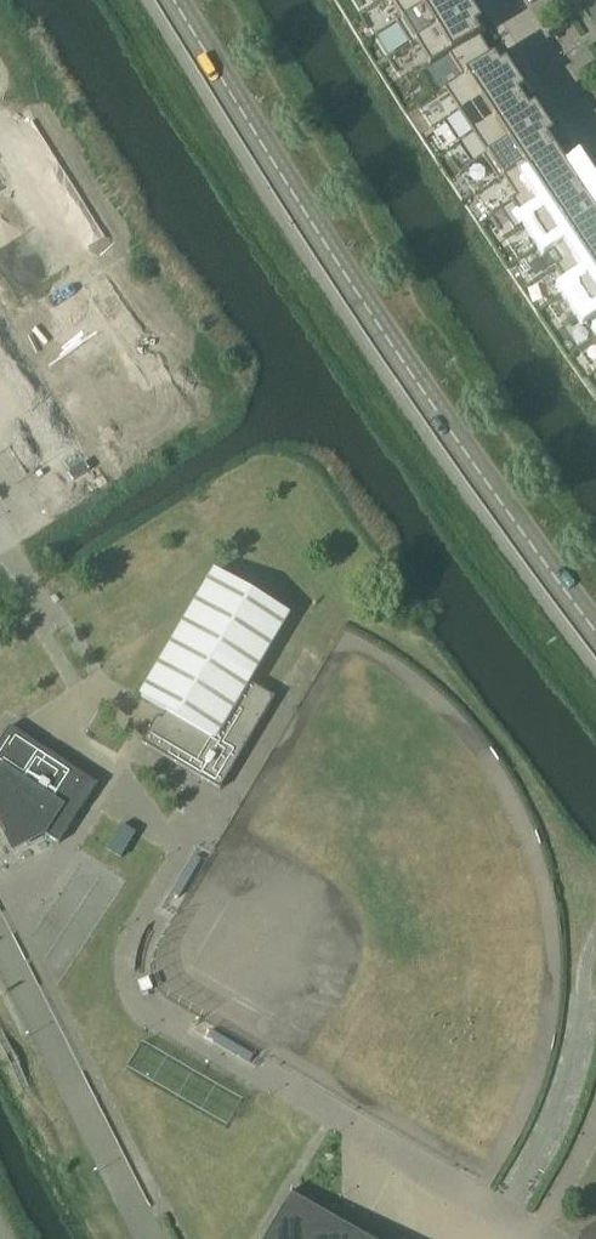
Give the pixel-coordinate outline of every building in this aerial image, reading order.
[(358,16),(372,39),(386,61),(402,86),(420,75),(434,97),(416,109),(430,131),(444,153),(459,175),(473,197),(488,218),(502,240),(517,262),(531,284),(545,306),(562,331),(580,318),(595,340),(577,353),(592,374),(595,379),(595,204),(584,186),(572,167),(570,164),(557,145),(555,142),(543,123),(541,121),(527,99),(514,80),(512,77),(498,55),(492,59),(479,38),(485,35),(471,13),(470,10),(464,0),(348,0),(358,16)] [(286,614),(215,571),(141,697),(165,712),(161,719),(157,716),(141,743),(220,790),(274,697),(247,681),(286,614)] [(9,727),(0,740),(0,825),(13,849),(42,833),(58,844),(75,819),(72,817),(77,809),(80,811),(97,785),(44,749),(42,752),(33,747),(36,744),(9,727)] [(263,1238),(344,1238),(343,1230),(290,1198),(294,1191),(293,1190),(263,1238)]
